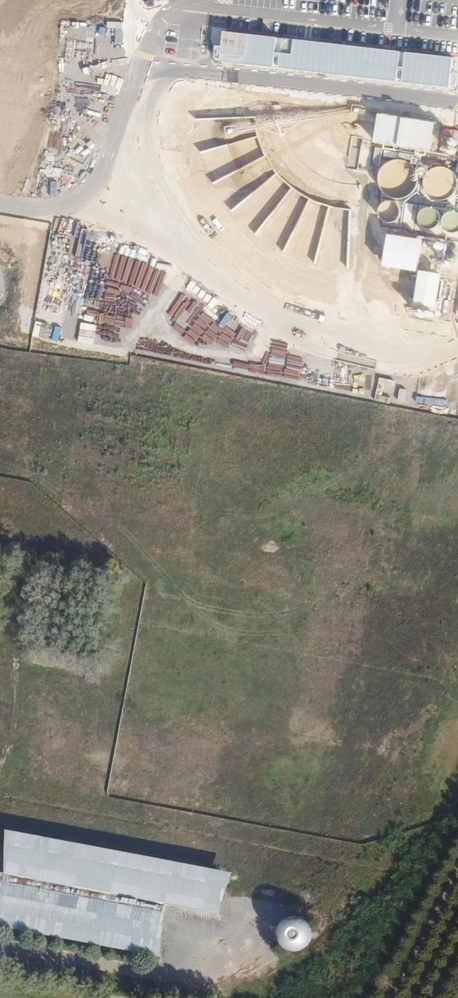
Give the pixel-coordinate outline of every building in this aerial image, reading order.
[(163,960),(165,905),(219,915),(233,875),(9,831),(7,874),(0,873),(0,928),(163,960)] [(309,919),(306,917),(305,917),(301,915),(298,915),(295,915),(291,917),(288,918),(285,921),(281,926),(280,932),(280,936),(281,940),(283,943),(285,946),(291,949),(294,951),(298,951),(304,950),(312,944),(314,941),(316,936),(316,931),(315,928),(313,924),(311,921),(309,919)]
